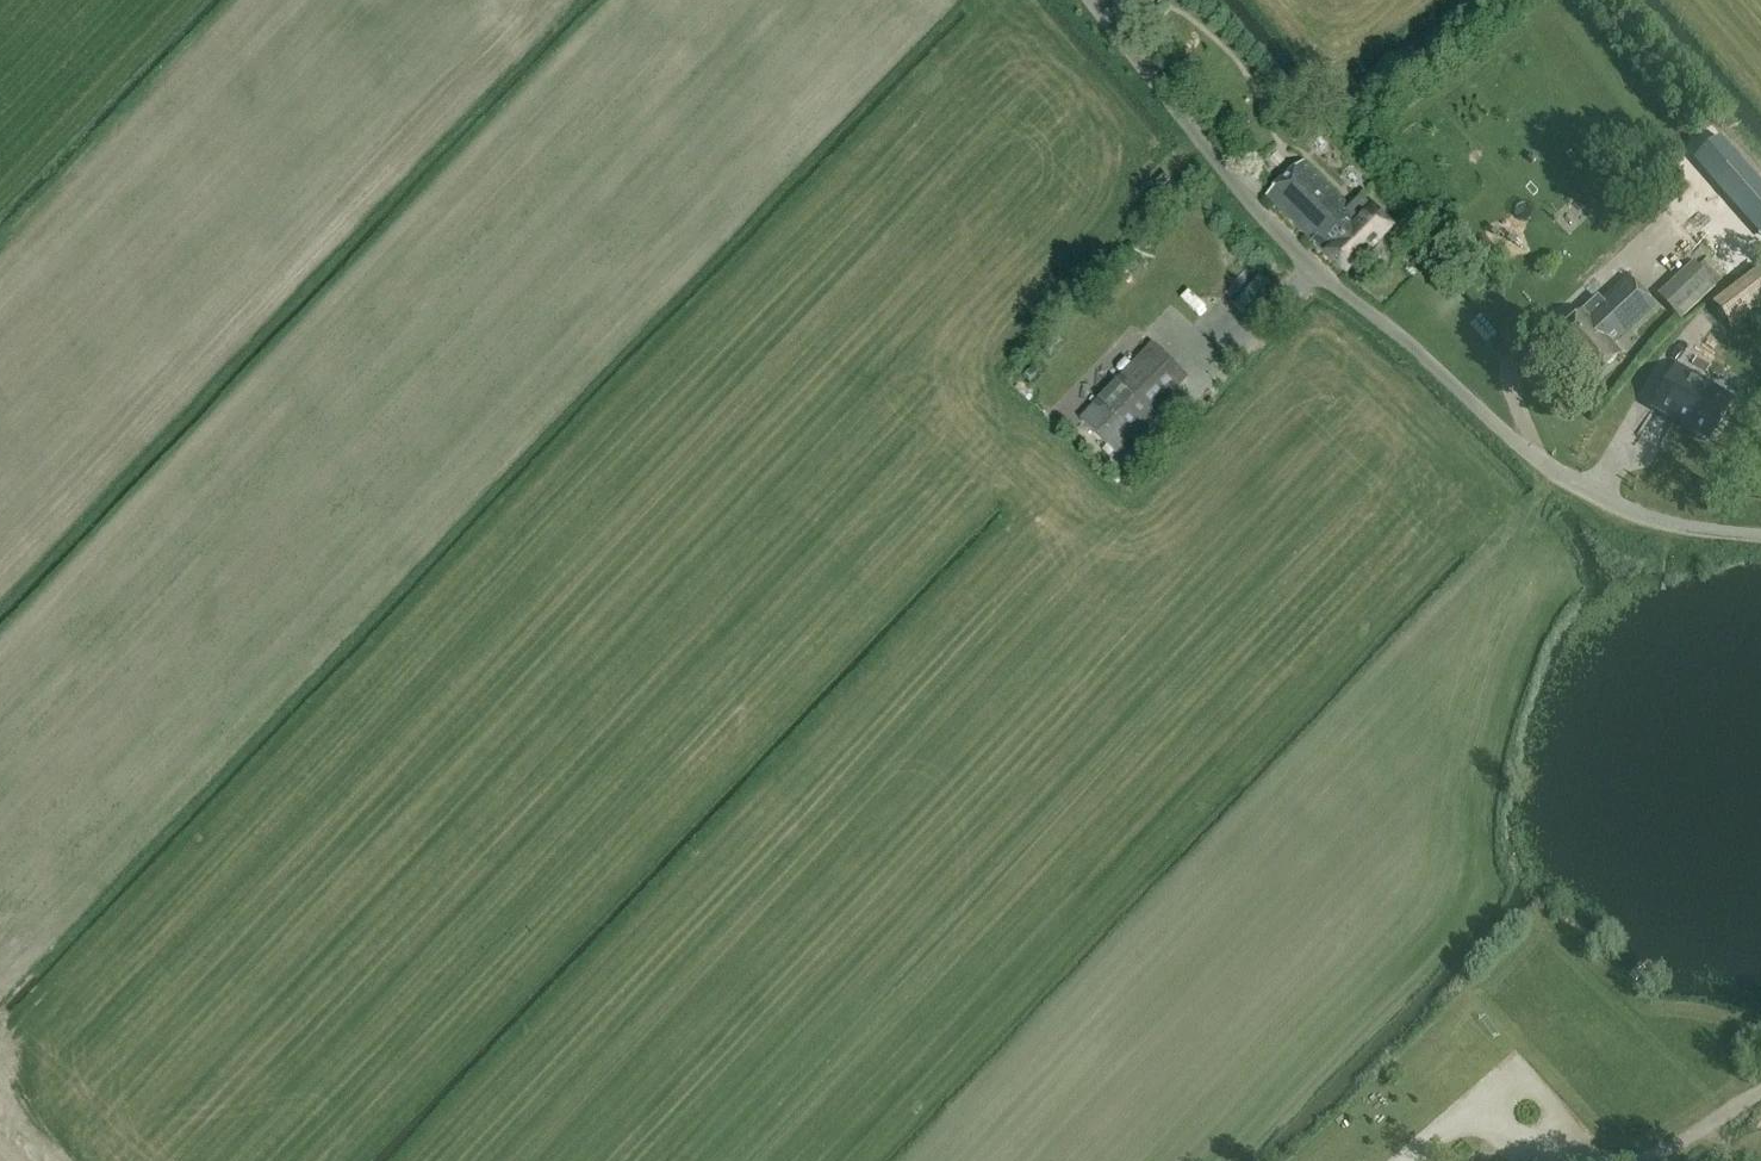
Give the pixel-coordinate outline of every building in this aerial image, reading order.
[(1359,199),(1348,210),(1303,165),(1265,200),(1344,277),(1390,229),(1359,199)] [(1163,177),(1154,185),(1160,191),(1168,182),(1163,177)] [(1713,284),(1712,282),(1721,274),(1706,256),(1696,264),(1695,263),(1659,294),(1678,316),(1713,284)] [(1628,277),(1602,302),(1599,299),(1553,340),(1590,383),(1621,356),(1612,346),(1655,306),(1628,277)] [(1215,303),(1216,304),(1229,290),(1219,281),(1206,295),(1207,296),(1204,299),(1211,306),(1215,303)] [(1080,422),(1114,455),(1186,380),(1151,347),(1080,422)] [(1677,368),(1654,407),(1683,424),(1710,439),(1714,432),(1732,401),(1677,368)]
